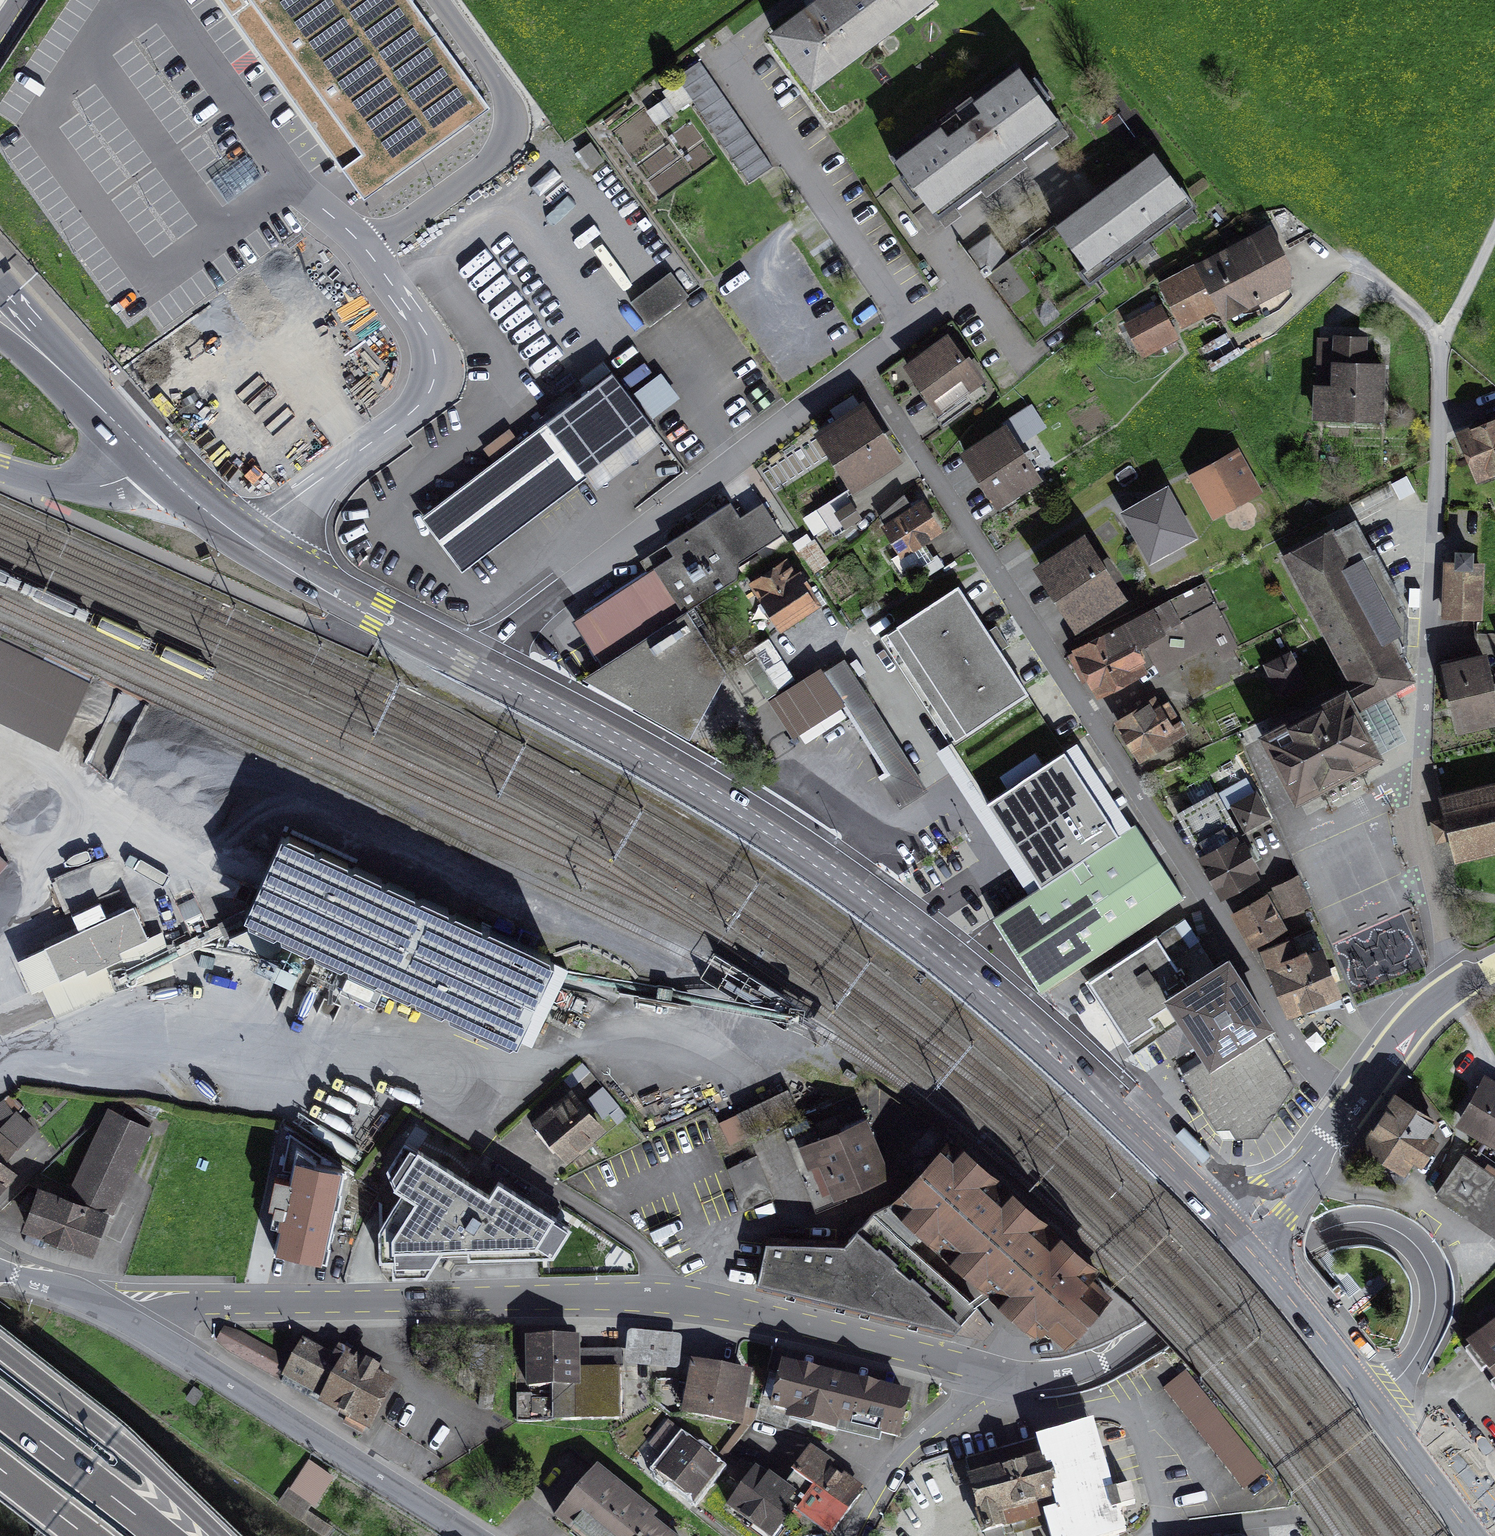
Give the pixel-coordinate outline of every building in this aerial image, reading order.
[(410,0),(221,0),(353,183),(364,199),(489,109),(410,0)] [(770,42),(812,99),(945,0),(826,0),(770,42)] [(773,168),(700,63),(675,78),(747,185),(773,168)] [(1028,80),(1016,67),(894,157),(895,167),(929,216),(926,219),(934,230),(1063,135),(1027,86),(1028,80)] [(604,161),(590,142),(578,151),(592,170),(604,161)] [(1194,209),(1154,156),(1054,232),(1085,272),(1078,278),(1088,290),(1194,209)] [(1291,269),(1271,229),(1158,287),(1182,332),(1217,315),(1222,326),(1291,291),(1291,269)] [(653,283),(630,300),(650,326),(690,296),(670,270),(653,283)] [(1161,306),(1124,326),(1142,361),(1180,341),(1161,306)] [(949,329),(903,361),(939,411),(988,376),(969,350),(966,353),(949,329)] [(1384,417),(1386,357),(1367,356),(1368,332),(1332,330),(1330,381),(1314,380),(1313,414),(1384,417)] [(564,407),(423,514),(464,568),(587,475),(596,487),(663,437),(605,361),(558,399),(564,407)] [(663,374),(635,393),(653,419),(681,400),(663,374)] [(864,395),(814,427),(853,488),(903,456),(864,395)] [(1030,403),(1006,418),(1016,433),(1040,418),(1030,403)] [(1456,426),(1477,478),(1494,471),(1494,469),(1494,468),(1494,411),(1456,426)] [(1006,418),(960,447),(997,504),(1043,475),(1016,433),(1006,418)] [(1239,445),(1188,473),(1213,518),(1263,491),(1239,445)] [(1169,481),(1120,507),(1149,560),(1197,534),(1169,481)] [(815,508),(833,535),(862,515),(851,498),(849,499),(842,491),(815,508)] [(881,523),(901,555),(944,528),(923,496),(911,503),(905,491),(879,514),(883,521),(881,523)] [(574,618),(598,662),(737,575),(740,557),(782,530),(761,501),(739,515),(730,501),(665,540),(667,542),(640,559),(648,571),(574,618)] [(1355,688),(1345,693),(1355,711),(1412,679),(1400,656),(1405,654),(1407,617),(1401,607),(1404,606),(1375,550),(1372,551),(1355,521),(1334,532),(1332,530),(1284,556),(1355,688)] [(1085,527),(1032,561),(1076,626),(1128,592),(1085,527)] [(1444,559),(1442,617),(1483,618),(1485,560),(1473,560),(1474,545),(1455,545),(1455,559),(1444,559)] [(748,580),(780,629),(823,601),(800,566),(796,569),(787,555),(748,580)] [(1154,602),(1071,644),(1097,695),(1148,669),(1147,665),(1154,662),(1161,675),(1178,667),(1194,698),(1231,679),(1229,675),(1244,667),(1235,649),(1241,646),(1207,579),(1170,597),(1170,596),(1154,604),(1154,602)] [(959,586),(886,634),(958,744),(1031,696),(959,586)] [(687,613),(583,680),(689,740),(726,675),(687,613)] [(89,682),(0,640),(0,716),(59,745),(89,682)] [(769,698),(797,679),(771,641),(743,660),(769,698)] [(1441,658),(1458,729),(1494,720),(1494,677),(1488,647),(1441,658)] [(1292,648),(1263,662),(1280,697),(1309,683),(1292,648)] [(768,702),(793,740),(843,708),(884,773),(878,777),(900,811),(929,792),(845,660),(823,673),(820,669),(768,702)] [(1114,718),(1140,760),(1188,730),(1169,699),(1162,703),(1155,692),(1114,718)] [(1378,755),(1355,711),(1345,693),(1265,736),(1298,799),(1329,781),(1331,784),(1348,775),(1347,772),(1378,755)] [(1360,713),(1378,750),(1402,739),(1384,702),(1360,713)] [(1040,889),(991,920),(1039,993),(1184,900),(1135,826),(1119,836),(1064,752),(984,804),(1040,889)] [(1455,858),(1494,849),(1494,777),(1438,790),(1455,858)] [(1231,805),(1244,829),(1245,828),(1248,835),(1272,820),(1269,815),(1271,814),(1257,787),(1252,790),(1245,778),(1219,790),(1229,807),(1231,805)] [(1195,853),(1220,895),(1260,872),(1256,865),(1260,863),(1245,835),(1241,837),(1237,830),(1240,828),(1216,788),(1175,809),(1199,851),(1195,853)] [(553,951),(281,826),(242,909),(514,1037),(553,951)] [(8,859),(0,852),(0,869),(8,859)] [(1230,909),(1250,946),(1287,926),(1282,916),(1312,904),(1299,873),(1272,885),(1273,887),(1268,889),(1267,888),(1230,909)] [(133,904),(44,943),(58,976),(84,965),(88,971),(122,955),(119,948),(147,935),(133,904)] [(1153,1031),(1157,1036),(1155,1036),(1171,1061),(1195,1047),(1200,1054),(1178,1067),(1222,1137),(1258,1135),(1294,1086),(1258,1030),(1273,1020),(1229,953),(1213,962),(1186,914),(1063,995),(1103,1056),(1125,1043),(1128,1047),(1153,1031)] [(1260,945),(1287,1013),(1290,1012),(1290,1015),(1344,1005),(1339,992),(1342,992),(1323,942),(1320,943),(1314,927),(1291,936),(1290,934),(1260,945)] [(58,976),(44,943),(16,956),(31,989),(41,985),(56,1017),(122,988),(177,975),(164,929),(147,935),(119,948),(122,955),(88,971),(84,965),(58,976)] [(341,992),(376,1008),(385,988),(350,972),(341,992)] [(1454,1124),(1494,1146),(1494,1077),(1486,1072),(1454,1124)] [(572,1085),(533,1119),(568,1161),(607,1127),(572,1085)] [(788,1086),(737,1111),(737,1113),(719,1121),(729,1145),(748,1136),(746,1132),(799,1107),(788,1086)] [(1394,1086),(1360,1139),(1404,1169),(1413,1155),(1422,1160),(1440,1134),(1432,1128),(1440,1115),(1394,1086)] [(18,1170),(6,1159),(37,1127),(20,1111),(24,1107),(14,1098),(10,1098),(8,1095),(0,1101),(0,1190),(18,1170)] [(153,1126),(108,1104),(68,1190),(109,1210),(113,1211),(153,1126)] [(820,1122),(785,1137),(816,1211),(848,1199),(845,1191),(892,1172),(867,1113),(863,1115),(859,1105),(834,1114),(838,1123),(823,1130),(820,1122)] [(1101,1262),(951,1128),(888,1195),(919,1224),(1037,1332),(1045,1324),(1066,1342),(1113,1290),(1093,1272),(1101,1262)] [(497,1175),(489,1188),(405,1135),(387,1164),(396,1186),(401,1189),(379,1223),(378,1258),(392,1258),(392,1272),(426,1271),(437,1254),(555,1252),(574,1226),(497,1175)] [(1494,1234),(1494,1161),(1479,1151),(1473,1159),(1463,1152),(1434,1193),(1494,1234)] [(757,1154),(726,1167),(744,1210),(775,1197),(757,1154)] [(343,1186),(288,1173),(272,1248),(326,1260),(343,1186)] [(109,1210),(37,1183),(21,1228),(94,1254),(109,1210)] [(919,1224),(888,1195),(845,1240),(766,1236),(756,1282),(954,1329),(977,1304),(906,1239),(919,1224)] [(1467,1342),(1494,1382),(1494,1321),(1467,1342)] [(280,1381),(292,1358),(224,1326),(216,1341),(228,1352),(280,1381)] [(628,1331),(627,1334),(624,1359),(626,1363),(630,1365),(674,1369),(678,1368),(680,1364),(681,1339),(680,1335),(676,1334),(632,1329),(628,1331)] [(580,1335),(526,1335),(527,1386),(552,1386),(551,1420),(619,1419),(620,1349),(579,1350),(580,1335)] [(334,1352),(303,1337),(292,1358),(280,1381),(279,1383),(369,1431),(396,1380),(379,1371),(381,1366),(339,1344),(334,1352)] [(752,1370),(691,1359),(681,1413),(742,1424),(752,1370)] [(912,1391),(781,1359),(769,1407),(787,1412),(785,1419),(836,1431),(838,1423),(900,1438),(912,1391)] [(1266,1473),(1185,1371),(1163,1389),(1244,1490),(1266,1473)] [(204,1392),(194,1385),(185,1398),(195,1405),(204,1392)] [(962,1457),(984,1533),(1045,1516),(1050,1535),(1113,1535),(1126,1532),(1095,1420),(962,1457)] [(700,1446),(668,1421),(649,1444),(666,1459),(656,1471),(694,1500),(725,1458),(704,1443),(700,1446)] [(865,1488),(811,1445),(791,1470),(795,1474),(786,1484),(805,1498),(795,1511),(830,1535),(865,1488)] [(309,1457),(289,1486),(312,1503),(315,1504),(335,1475),(309,1457)] [(597,1464),(554,1517),(577,1535),(677,1535),(654,1517),(658,1512),(597,1464)] [(769,1472),(768,1475),(755,1465),(726,1506),(767,1535),(776,1535),(795,1511),(805,1498),(786,1484),(769,1472)] [(277,1501),(327,1535),(335,1525),(310,1506),(312,1503),(289,1486),(277,1501)]
